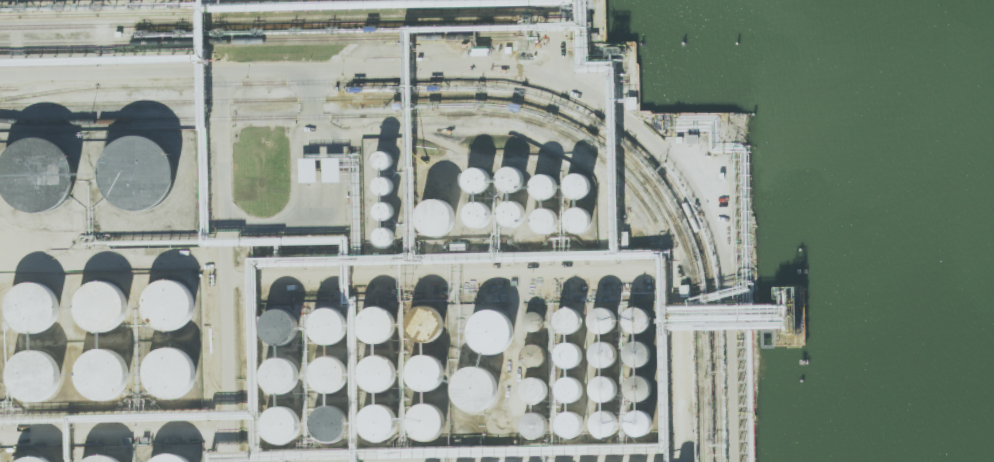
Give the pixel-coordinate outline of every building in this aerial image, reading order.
[(2,190),(10,199),(20,205),(31,207),(43,205),(53,199),(60,190),(65,179),(65,168),(61,157),(55,148),(46,142),(36,139),(26,139),(16,142),(8,148),(1,157),(0,161),(0,184),(2,190)] [(105,179),(109,189),(117,197),(126,201),(136,203),(147,200),(156,195),(162,186),(165,176),(165,166),(161,156),(155,149),(147,144),(138,141),(129,142),(120,145),(113,151),(107,159),(104,169),(105,179)] [(374,163),(376,165),(379,166),(382,166),(384,165),(386,164),(388,161),(389,159),(388,156),(387,153),(385,152),(383,150),(381,150),(378,150),(376,152),(374,153),(373,155),(373,158),(373,161),(374,163)] [(301,182),(318,182),(317,158),(300,159),(301,182)] [(557,184),(554,189),(549,192),(543,192),(538,190),(534,186),(532,181),(533,175),(536,170),(540,167),(546,167),(551,169),(556,173),(557,178),(557,184)] [(499,185),(501,187),(504,189),(508,190),(511,189),(515,188),(517,185),(519,182),(519,179),(519,175),(517,172),(514,169),(511,168),(507,168),(503,169),(500,171),(498,174),(497,178),(497,181),(499,185)] [(591,185),(588,189),(583,192),(577,193),(572,191),(568,187),(566,182),(567,176),(570,171),(575,168),(580,168),(586,169),(590,174),(592,179),(591,185)] [(463,179),(464,182),(466,185),(468,187),(471,188),(474,188),(477,187),(480,185),(482,182),(483,179),(482,176),(481,173),(479,171),(476,169),(473,169),(470,169),(467,171),(465,173),(464,176),(463,179)] [(375,186),(377,189),(379,190),(381,191),(384,191),(386,191),(388,189),(390,187),(390,185),(390,182),(389,180),(388,178),(386,176),(383,176),(380,176),(378,177),(376,179),(375,181),(375,184),(375,186)] [(557,218),(554,223),(549,226),(543,227),(538,225),(534,221),(532,216),(533,210),(536,205),(541,202),(546,201),(552,203),(556,207),(558,213),(557,218)] [(591,218),(588,223),(583,226),(577,227),(572,225),(568,221),(566,216),(567,210),(570,205),(575,202),(580,201),(586,203),(590,207),(592,213),(591,218)] [(423,224),(426,227),(430,230),(434,231),(439,231),(443,229),(447,226),(449,222),(451,217),(450,213),(448,209),(445,205),(440,203),(436,202),(431,203),(426,206),(423,210),(422,214),(422,219),(423,224)] [(379,217),(381,218),(383,218),(386,218),(388,217),(390,215),(391,213),(391,210),(390,208),(389,206),(387,204),(385,203),(382,203),(380,204),(378,205),(376,208),(376,210),(376,212),(377,215),(379,217)] [(463,216),(464,219),(467,222),(469,224),(473,224),(476,224),(479,223),(482,221),(484,218),(484,215),(484,211),(483,208),(480,205),(477,204),(473,203),(470,204),(467,206),(465,209),(463,212),(463,216)] [(502,222),(505,224),(508,225),(512,225),(515,224),(518,221),(520,219),(521,215),(520,212),(519,208),(517,206),(514,204),(510,203),(506,204),(503,206),(501,208),(499,212),(499,215),(500,219),(502,222)] [(376,240),(378,242),(381,243),(384,243),(386,242),(388,240),(390,238),(390,235),(390,233),(389,230),(386,228),(384,227),(382,227),(380,228),(378,229),(376,230),(375,232),(375,235),(375,237),(376,240)] [(159,328),(152,324),(146,318),(142,310),(141,301),(143,292),(148,284),(156,278),(165,275),(174,275),(183,279),(190,285),(195,293),(196,303),(195,312),(191,320),(184,326),(176,329),(168,330),(159,328)] [(93,332),(85,328),(79,321),(76,313),(75,304),(77,296),(82,288),(89,282),(98,279),(108,279),(116,282),(124,289),(128,297),(130,306),(128,316),(124,323),(118,329),(110,333),(101,334),(93,332)] [(24,334),(17,329),(11,323),(8,315),(7,306),(9,298),(14,290),(21,284),(30,281),(39,281),(48,284),(56,290),(60,299),(62,308),(60,317),(56,325),(50,331),(42,334),(33,335),(24,334)] [(378,298),(386,295),(395,295),(402,299),(406,306),(406,314),(403,322),(398,326),(390,328),(381,327),(378,324),(374,318),(372,309),(374,303),(378,298)] [(332,302),(339,298),(349,299),(355,303),(359,310),(360,318),(357,325),(351,330),(344,332),(335,330),(331,328),(327,322),(326,312),(328,307),(332,302)] [(279,302),(286,299),(295,299),(302,303),(306,310),(307,318),(303,326),(298,330),(291,333),(282,331),(278,328),(274,322),(273,313),(275,307),(279,302)] [(650,318),(647,323),(643,326),(637,327),(632,325),(628,321),(626,315),(627,310),(630,305),(634,302),(640,301),(645,303),(649,307),(651,313),(650,318)] [(429,305),(437,302),(446,302),(452,306),(456,313),(457,321),(454,329),(448,333),(441,335),(432,333),(428,331),(424,325),(423,316),(425,310),(429,305)] [(583,320),(580,325),(575,328),(569,329),(564,327),(560,323),(558,317),(559,312),(562,307),(567,304),(572,303),(578,305),(582,309),(583,315),(583,320)] [(617,319),(614,324),(609,327),(603,328),(598,326),(594,322),(592,317),(593,311),(596,306),(601,303),(606,303),(612,304),(616,308),(617,314),(617,319)] [(512,334),(507,342),(498,347),(488,348),(479,345),(472,338),(469,329),(470,319),(475,311),(484,306),(493,304),(503,308),(510,315),(513,324),(512,334)] [(366,305),(356,336),(389,346),(398,315),(366,305)] [(338,306),(308,317),(318,347),(349,336),(338,306)] [(441,341),(443,309),(410,307),(408,338),(441,341)] [(543,323),(541,326),(537,328),(532,328),(529,326),(526,323),(525,319),(526,315),(529,311),(532,310),(537,310),(541,311),(543,315),(544,319),(543,323)] [(280,345),(281,333),(297,333),(297,321),(291,321),(292,312),(263,311),(262,331),(267,331),(267,344),(280,345)] [(650,353),(647,357),(642,360),(636,361),(631,359),(627,355),(625,350),(626,344),(629,339),(634,336),(639,336),(645,338),(649,342),(650,347),(650,353)] [(616,354),(613,358),(608,361),(603,362),(598,360),(594,356),(592,351),(592,345),(595,341),(600,338),(606,337),(611,339),(615,343),(617,348),(616,354)] [(582,355),(579,359),(574,362),(569,363),(563,361),(559,357),(558,352),(558,346),(561,341),(566,338),(572,338),(577,340),(581,344),(583,349),(582,355)] [(545,357),(542,361),(537,363),(532,363),(528,361),(525,357),(524,352),(525,347),(528,344),(532,341),(537,341),(542,344),(545,347),(546,352),(545,357)] [(426,348),(433,344),(443,345),(449,349),(453,356),(454,363),(451,371),(445,376),(438,378),(429,376),(425,373),(421,368),(420,358),(422,353),(426,348)] [(163,399),(156,394),(150,388),(146,380),(145,371),(147,363),(152,355),(160,349),(169,346),(178,346),(187,349),(194,356),(199,364),(201,373),(199,383),(195,390),(188,396),(180,400),(172,401),(163,399)] [(95,400),(87,395),(81,389),(78,381),(77,372),(79,364),(84,356),(91,350),(100,347),(110,347),(119,350),(126,356),(130,365),(132,374),(130,384),(126,391),(120,397),(112,401),(103,402),(95,400)] [(382,350),(390,347),(399,347),(405,351),(409,358),(410,366),(407,374),(402,378),(394,380),(385,379),(381,376),(377,370),(376,361),(378,355),(382,350)] [(280,351),(287,348),(297,348),(303,353),(307,359),(308,367),(305,375),(299,380),(292,382),(283,380),(279,377),(275,371),(274,362),(276,356),(280,351)] [(331,353),(339,349),(348,350),(355,354),(359,361),(359,368),(356,376),(351,381),(343,383),(334,381),(331,378),(327,373),(325,363),(327,358),(331,353)] [(26,403),(19,398),(13,392),(10,384),(9,375),(11,367),(16,359),(23,353),(32,350),(41,350),(50,353),(58,359),(62,368),(64,377),(62,386),(58,394),(52,400),(44,403),(35,404),(26,403)] [(442,389),(443,357),(410,356),(409,389),(442,389)] [(496,391),(491,399),(483,404),(473,405),(464,402),(457,395),(454,386),(455,376),(460,368),(468,362),(478,361),(487,365),(494,372),(497,381),(496,391)] [(651,386),(648,391),(643,394),(637,395),(632,393),(628,389),(626,383),(627,378),(630,373),(635,370),(640,369),(646,371),(650,375),(651,381),(651,386)] [(617,387),(614,392),(609,395),(604,396),(599,394),(595,390),(593,385),(593,379),(596,374),(601,371),(607,371),(612,372),(616,376),(618,382),(617,387)] [(546,389),(543,394),(539,397),(533,397),(528,395),(524,391),(522,386),(522,380),(525,376),(530,373),(536,372),(541,374),(545,378),(547,383),(546,389)] [(583,388),(580,393),(575,396),(570,397),(564,395),(560,391),(559,386),(559,380),(562,375),(567,372),(573,372),(578,373),(582,377),(584,383),(583,388)] [(431,398),(438,395),(448,395),(454,400),(458,406),(459,414),(456,422),(450,426),(443,429),(434,427),(430,424),(426,418),(425,409),(427,403),(431,398)] [(385,400),(392,396),(401,397),(408,401),(412,408),(413,415),(409,423),(404,428),(397,430),(388,428),(384,425),(380,420),(379,410),(381,405),(385,400)] [(330,401),(338,398),(347,399),(353,403),(357,409),(358,417),(355,425),(350,430),(342,432),(333,430),(329,427),(325,421),(324,412),(326,406),(330,401)] [(284,403),(291,399),(301,400),(307,404),(311,411),(312,418),(308,426),(303,431),(296,433),(287,431),(283,428),(279,423),(278,413),(280,408),(284,403)] [(652,422),(649,426),(644,429),(639,430),(633,428),(629,424),(627,419),(628,413),(631,408),(636,405),(641,405),(647,407),(651,411),(653,416),(652,422)] [(618,423),(615,427),(611,430),(605,431),(600,429),(596,425),(594,420),(595,414),(598,410),(602,407),(608,406),(613,408),(617,412),(619,417),(618,423)] [(548,424),(545,429),(540,432),(534,433),(529,431),(525,427),(523,421),(524,416),(527,411),(531,408),(537,407),(542,409),(546,413),(548,419),(548,424)] [(584,424),(581,428),(577,431),(571,432),(566,430),(562,426),(560,421),(560,415),(563,410),(568,407),(574,407),(579,409),(583,413),(585,418),(584,424)] [(209,461),(158,461),(158,460),(163,452),(170,446),(179,443),(189,443),(198,446),(205,452),(209,461)] [(139,454),(143,461),(92,461),(97,454),(105,448),(114,445),(123,445),(132,448),(139,454)] [(67,455),(70,461),(21,461),(25,455),(32,449),(41,446),(51,446),(60,449),(67,455)]
